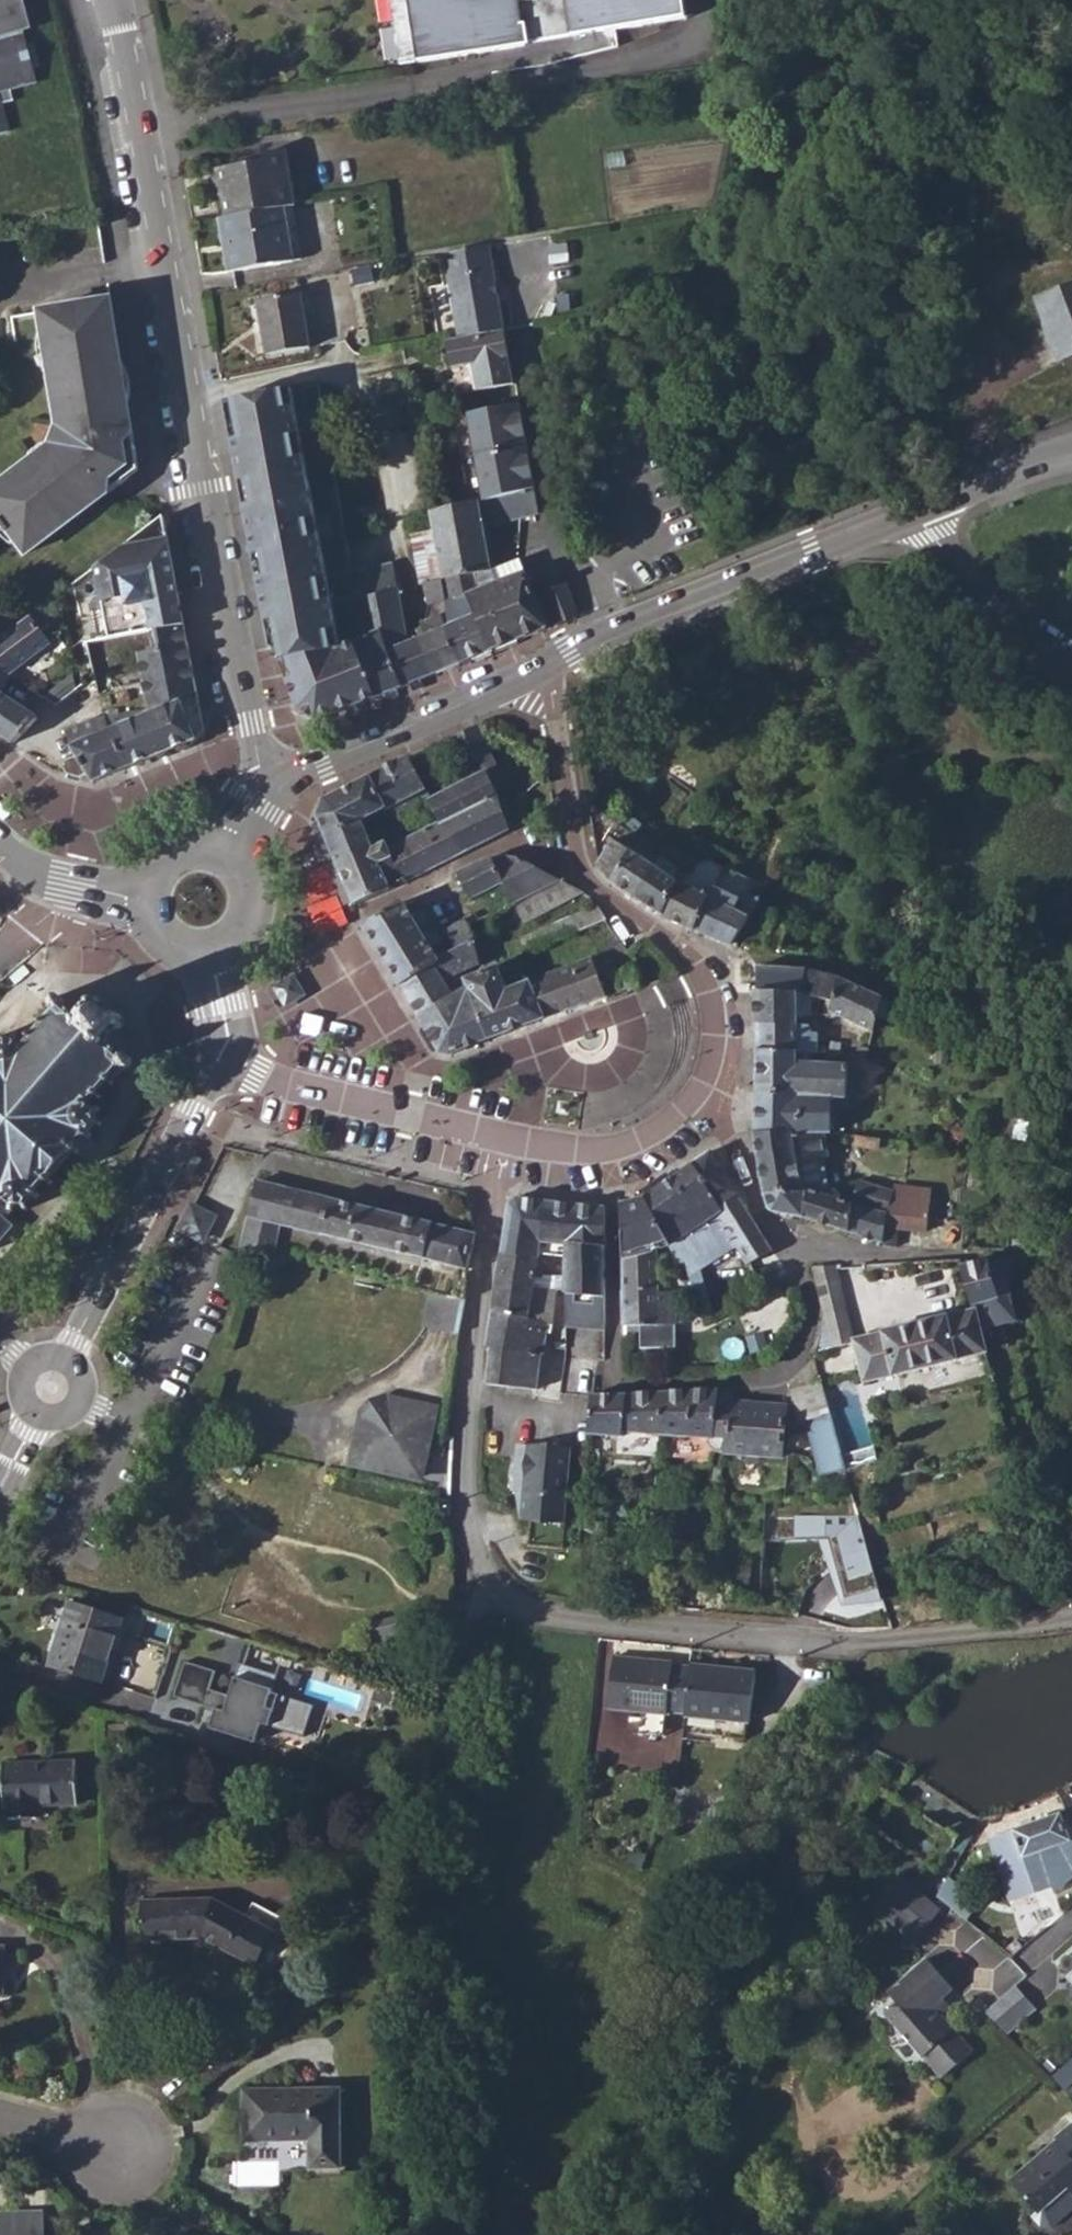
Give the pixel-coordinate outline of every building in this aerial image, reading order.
[(9,134),(2,107),(13,104),(13,102),(10,90),(38,82),(33,66),(38,64),(33,45),(28,46),(24,32),(29,30),(21,0),(0,0),(0,137),(9,134)] [(665,0),(381,0),(389,64),(506,50),(506,48),(593,37),(592,27),(610,25),(609,14),(666,7),(665,0)] [(669,28),(666,7),(609,14),(610,25),(592,27),(593,37),(669,28)] [(220,197),(222,216),(227,248),(222,249),(226,272),(290,260),(281,206),(293,204),(284,150),(260,153),(260,160),(209,169),(212,193),(220,197)] [(216,217),(222,249),(227,248),(222,216),(216,217)] [(488,244),(442,252),(457,338),(503,331),(488,244)] [(1058,359),(1071,353),(1071,283),(1032,299),(1040,322),(1044,321),(1058,359)] [(255,301),(264,354),(308,348),(299,294),(255,301)] [(53,427),(45,447),(0,480),(0,533),(1,532),(17,555),(121,478),(131,448),(106,297),(33,308),(53,427)] [(472,364),(477,391),(513,384),(503,331),(457,338),(445,341),(450,368),(472,364)] [(291,390),(223,401),(268,648),(271,648),(294,700),(298,710),(315,720),(377,695),(354,638),(336,643),(291,390)] [(516,448),(511,422),(518,413),(516,403),(469,411),(476,453),(516,448)] [(524,446),(518,413),(511,422),(516,448),(524,446)] [(530,479),(524,446),(516,448),(520,474),(530,479)] [(520,474),(516,448),(476,453),(485,498),(532,490),(530,479),(520,474)] [(485,498),(479,500),(482,523),(536,513),(532,490),(485,498)] [(433,529),(446,597),(469,593),(464,579),(490,569),(482,523),(479,500),(429,508),(433,529)] [(70,582),(83,638),(151,628),(180,623),(176,604),(160,517),(156,520),(144,528),(116,549),(81,574),(70,582)] [(407,534),(416,582),(424,581),(431,630),(443,626),(450,623),(446,597),(433,529),(407,534)] [(493,584),(514,639),(545,627),(519,558),(490,569),(493,584)] [(430,673),(414,636),(402,641),(390,561),(349,568),(354,594),(358,616),(361,634),(354,638),(377,695),(430,673)] [(469,593),(489,650),(514,639),(493,584),(490,569),(464,579),(469,593)] [(541,586),(555,623),(574,615),(573,610),(560,578),(541,586)] [(443,626),(456,663),(489,650),(469,593),(446,597),(450,623),(443,626)] [(8,673),(49,643),(39,630),(47,624),(45,621),(35,608),(30,611),(14,623),(0,634),(0,669),(8,673)] [(144,707),(101,714),(106,726),(124,766),(192,739),(199,725),(180,623),(151,628),(154,647),(135,650),(144,707)] [(414,636),(430,673),(456,663),(443,626),(431,630),(414,636)] [(10,741),(34,716),(35,715),(0,692),(0,735),(10,741)] [(56,731),(65,745),(106,726),(101,714),(100,711),(56,729),(56,731)] [(333,738),(355,729),(351,719),(329,729),(333,738)] [(124,766),(106,726),(65,745),(72,756),(84,773),(88,781),(124,766)] [(495,765),(477,726),(449,737),(458,760),(453,762),(461,781),(481,772),(495,765)] [(384,808),(386,814),(400,807),(397,801),(423,787),(407,755),(368,774),(384,808)] [(78,775),(84,773),(72,756),(63,759),(62,768),(66,773),(78,775)] [(437,821),(492,795),(481,772),(426,797),(425,798),(437,821)] [(315,814),(332,857),(370,842),(361,819),(384,808),(368,774),(321,798),(315,814)] [(332,857),(351,902),(390,886),(509,829),(503,816),(492,795),(437,821),(399,840),(386,846),(383,842),(372,846),(370,842),(332,857)] [(607,878),(634,895),(649,864),(610,837),(594,863),(607,878)] [(468,898),(476,894),(501,883),(511,902),(559,878),(522,859),(513,856),(506,855),(497,855),(486,856),(479,860),(455,871),(468,898)] [(634,895),(660,912),(672,879),(649,864),(634,895)] [(672,879),(660,912),(659,915),(691,928),(707,896),(712,885),(684,869),(677,865),(672,879)] [(559,878),(511,902),(519,918),(581,891),(559,878)] [(486,914),(511,902),(501,883),(476,894),(486,914)] [(397,984),(440,959),(433,948),(442,942),(432,927),(431,928),(425,921),(427,918),(412,895),(401,901),(400,900),(372,916),(361,924),(397,984)] [(691,928),(727,943),(749,905),(738,899),(731,909),(707,896),(691,928)] [(495,937),(503,957),(519,952),(529,947),(604,917),(588,897),(495,937)] [(463,918),(466,924),(476,920),(471,910),(461,915),(463,918)] [(442,928),(451,948),(469,939),(473,937),(466,924),(463,918),(457,921),(442,928)] [(469,939),(472,962),(494,955),(487,941),(483,933),(473,937),(469,939)] [(638,957),(619,934),(595,954),(528,977),(541,1015),(603,994),(598,979),(634,965),(638,962),(638,957)] [(397,984),(416,1015),(451,992),(447,986),(455,980),(448,969),(472,962),(469,939),(451,948),(440,953),(442,957),(440,959),(397,984)] [(522,961),(533,957),(529,947),(519,952),(522,961)] [(504,986),(528,977),(522,961),(519,952),(503,957),(496,961),(496,962),(504,986)] [(465,983),(485,1036),(541,1015),(528,977),(504,986),(496,962),(462,975),(465,983)] [(755,988),(800,991),(803,969),(755,964),(755,988)] [(809,995),(830,999),(836,976),(803,969),(800,991),(800,993),(809,995)] [(620,991),(636,985),(630,971),(615,976),(620,991)] [(827,1009),(871,1030),(881,997),(836,976),(830,999),(827,1009)] [(289,978),(278,984),(284,995),(295,990),(289,978)] [(438,1050),(449,1052),(485,1036),(465,983),(451,992),(416,1015),(438,1050)] [(17,1220),(13,1215),(18,1208),(17,1203),(21,1203),(22,1207),(30,1204),(28,1197),(30,1195),(35,1196),(39,1192),(35,1188),(44,1178),(49,1181),(54,1177),(52,1174),(72,1150),(76,1153),(79,1148),(77,1146),(86,1134),(88,1137),(93,1131),(91,1129),(95,1124),(101,1125),(104,1121),(101,1119),(100,1109),(104,1107),(103,1103),(95,1104),(89,1099),(97,1088),(100,1091),(104,1087),(102,1084),(110,1073),(114,1076),(119,1072),(117,1070),(123,1062),(126,1064),(129,1060),(134,1060),(137,1056),(136,1051),(133,1047),(129,1048),(114,1035),(127,1019),(125,1010),(104,992),(91,995),(82,1007),(66,996),(67,991),(63,987),(59,990),(59,995),(52,1001),(54,1002),(48,1011),(45,1010),(41,1014),(45,1017),(35,1028),(31,1025),(28,1028),(31,1033),(23,1043),(18,1039),(19,1030),(15,1030),(12,1035),(6,1035),(2,1030),(0,1030),(0,1239),(17,1220)] [(754,1021),(808,1024),(809,995),(800,993),(800,991),(755,988),(754,1021)] [(754,1045),(815,1050),(816,1031),(807,1030),(808,1024),(754,1021),(754,1045)] [(753,1089),(843,1093),(846,1064),(861,1065),(865,1053),(815,1050),(754,1045),(753,1089)] [(843,1096),(856,1097),(859,1076),(861,1065),(846,1064),(843,1093),(843,1096)] [(752,1131),(829,1131),(830,1111),(843,1112),(843,1105),(843,1096),(843,1093),(753,1089),(752,1131)] [(843,1105),(855,1106),(856,1097),(843,1096),(843,1105)] [(760,1187),(806,1182),(827,1189),(829,1158),(838,1158),(839,1132),(834,1131),(829,1131),(752,1131),(760,1187)] [(851,1143),(876,1146),(877,1137),(852,1133),(851,1143)] [(692,1161),(722,1207),(737,1197),(707,1151),(692,1161)] [(194,1177),(203,1160),(199,1157),(195,1155),(186,1172),(194,1177)] [(643,1195),(668,1243),(695,1227),(715,1214),(722,1209),(722,1207),(692,1161),(643,1195)] [(853,1197),(885,1207),(890,1193),(891,1191),(860,1180),(853,1197)] [(465,1269),(474,1231),(474,1230),(461,1227),(254,1181),(237,1255),(258,1260),(280,1265),(283,1255),(273,1253),(279,1230),(280,1225),(465,1269)] [(771,1211),(802,1216),(806,1182),(760,1187),(761,1193),(764,1202),(766,1207),(771,1211)] [(802,1216),(881,1242),(884,1220),(885,1207),(853,1197),(846,1195),(827,1189),(806,1182),(802,1216)] [(885,1207),(884,1220),(895,1224),(895,1227),(924,1230),(928,1198),(890,1193),(885,1207)] [(498,1251),(537,1257),(539,1240),(545,1198),(514,1195),(506,1202),(498,1251)] [(619,1258),(656,1249),(668,1243),(643,1195),(617,1201),(619,1258)] [(732,1243),(744,1264),(770,1248),(737,1197),(722,1207),(722,1209),(715,1214),(732,1243)] [(545,1198),(539,1240),(563,1243),(562,1290),(562,1343),(553,1344),(553,1354),(569,1356),(568,1367),(595,1370),(596,1359),(602,1360),(602,1204),(545,1198)] [(187,1206),(176,1228),(196,1239),(208,1217),(187,1206)] [(695,1227),(713,1256),(732,1243),(715,1214),(695,1227)] [(893,1246),(895,1227),(895,1224),(884,1220),(881,1242),(893,1246)] [(539,1240),(537,1257),(533,1285),(555,1288),(562,1290),(563,1243),(539,1240)] [(631,1325),(652,1324),(671,1323),(674,1323),(673,1289),(657,1289),(656,1263),(656,1249),(619,1258),(622,1333),(622,1334),(632,1333),(631,1325)] [(550,1323),(555,1288),(533,1285),(537,1257),(498,1251),(483,1346),(489,1348),(484,1383),(536,1387),(540,1352),(543,1352),(547,1323),(550,1323)] [(958,1264),(969,1305),(970,1307),(976,1330),(1011,1319),(1007,1294),(1005,1283),(1012,1281),(1008,1257),(958,1264)] [(811,1350),(851,1341),(850,1336),(831,1265),(808,1265),(820,1310),(811,1350)] [(432,1295),(427,1326),(458,1331),(464,1299),(432,1295)] [(970,1307),(850,1336),(851,1341),(861,1379),(981,1350),(976,1330),(970,1307)] [(779,1325),(784,1330),(793,1321),(786,1316),(779,1325)] [(672,1335),(671,1323),(652,1324),(653,1336),(672,1335)] [(802,1418),(818,1474),(842,1468),(817,1380),(788,1387),(796,1420),(802,1418)] [(682,1437),(686,1437),(712,1436),(712,1429),(716,1389),(684,1390),(666,1391),(663,1430),(672,1429),(673,1442),(682,1442),(682,1437)] [(726,1389),(716,1389),(712,1429),(723,1429),(726,1389)] [(630,1439),(631,1449),(641,1449),(641,1431),(663,1430),(666,1391),(593,1393),(588,1394),(589,1434),(623,1432),(623,1439),(630,1439)] [(437,1408),(355,1392),(340,1469),(422,1485),(437,1408)] [(745,1453),(778,1456),(783,1404),(729,1399),(725,1445),(745,1447),(745,1453)] [(526,1544),(561,1548),(572,1449),(520,1444),(516,1477),(526,1478),(528,1488),(518,1493),(521,1511),(530,1512),(526,1544)] [(858,1514),(789,1515),(789,1540),(830,1540),(847,1599),(880,1590),(858,1514)] [(48,1664),(100,1681),(121,1620),(69,1603),(48,1664)] [(602,1708),(661,1714),(661,1711),(680,1714),(684,1667),(666,1665),(666,1662),(607,1656),(602,1708)] [(186,1661),(174,1698),(215,1711),(210,1729),(256,1742),(261,1725),(270,1727),(274,1711),(267,1709),(276,1678),(240,1665),(229,1696),(210,1689),(216,1671),(186,1661)] [(680,1714),(743,1721),(748,1669),(685,1663),(684,1667),(680,1714)] [(8,1807),(8,1818),(37,1817),(36,1806),(77,1805),(76,1760),(2,1764),(3,1808),(8,1807)] [(1057,1810),(995,1832),(1003,1859),(1013,1890),(1040,1882),(1034,1862),(1052,1856),(1049,1843),(1071,1835),(1070,1835),(1063,1812),(1058,1814),(1057,1810)] [(971,1916),(982,1899),(950,1878),(939,1895),(971,1916)] [(894,1899),(932,1928),(943,1916),(906,1885),(894,1899)] [(880,1916),(918,1946),(932,1928),(894,1899),(880,1916)] [(203,1938),(255,1967),(281,1919),(252,1902),(244,1916),(213,1900),(142,1902),(143,1940),(203,1938)] [(886,2026),(941,2088),(974,2059),(943,2024),(949,2019),(941,2009),(955,1997),(928,1967),(888,2003),(898,2015),(886,2026)] [(1018,1985),(984,2014),(1007,2037),(1039,2009),(1018,1985)] [(310,2140),(311,2168),(339,2167),(339,2089),(243,2091),(244,2140),(310,2140)] [(1040,2213),(1033,2219),(1042,2229),(1053,2229),(1071,2211),(1071,2128),(1070,2126),(1053,2142),(1055,2146),(1015,2186),(1040,2213)] [(43,2212),(0,2214),(0,2234),(43,2234),(43,2212)]
